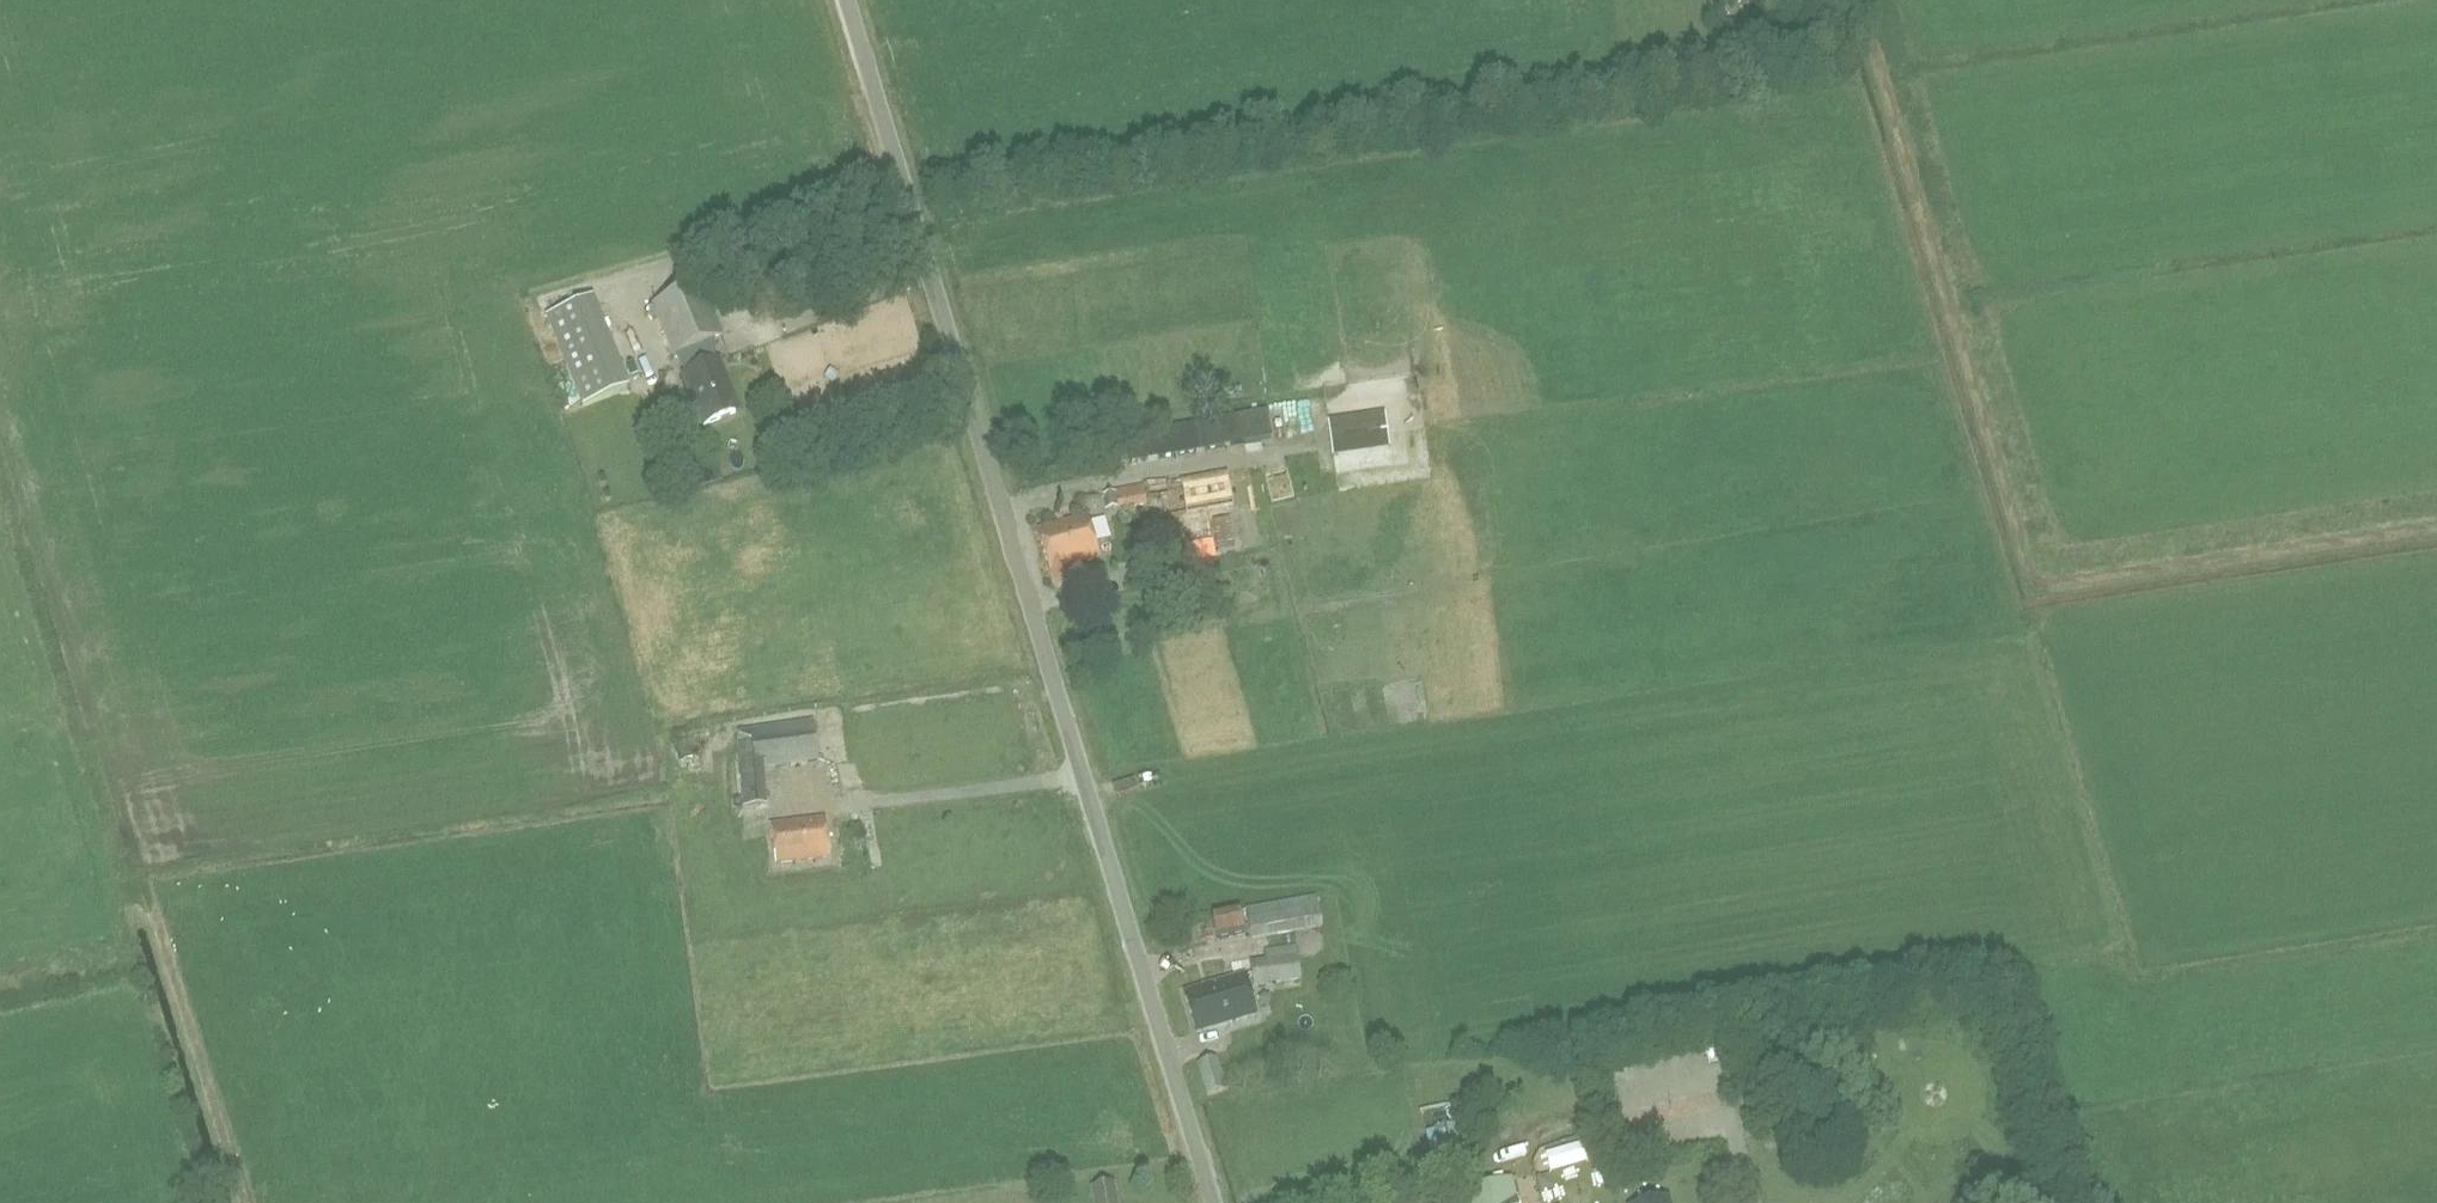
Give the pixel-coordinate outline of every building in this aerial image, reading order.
[(785,292),(768,277),(748,299),(765,315),(785,292)] [(704,426),(735,413),(727,394),(731,393),(718,360),(706,364),(698,345),(722,336),(701,285),(652,304),(673,356),(681,352),(689,371),(683,374),(704,426)] [(593,298),(546,317),(582,406),(629,387),(593,298)] [(1275,444),(1302,443),(1299,404),(1273,405),(1275,444)] [(1153,431),(1158,458),(1220,448),(1220,446),(1270,438),(1266,412),(1153,431)] [(1389,449),(1384,414),(1328,422),(1333,457),(1389,449)] [(1111,463),(1109,451),(1097,453),(1099,465),(1111,463)] [(1185,514),(1207,511),(1228,507),(1233,506),(1226,471),(1179,479),(1179,482),(1185,514)] [(1185,514),(1179,482),(1165,484),(1165,480),(1115,490),(1115,494),(1117,508),(1117,512),(1146,506),(1145,499),(1159,497),(1163,519),(1182,515),(1185,514)] [(1117,508),(1115,494),(1101,496),(1104,510),(1117,508)] [(1285,528),(1307,523),(1302,504),(1280,509),(1285,528)] [(1185,514),(1182,515),(1191,561),(1214,557),(1214,554),(1235,550),(1228,507),(1207,511),(1185,514)] [(1086,516),(1048,526),(1037,529),(1049,572),(1054,589),(1070,584),(1065,568),(1074,565),(1099,559),(1086,516)] [(762,770),(818,761),(811,723),(736,735),(739,809),(764,808),(762,770)] [(774,863),(830,856),(825,817),(769,824),(774,863)] [(1249,939),(1321,926),(1315,897),(1244,910),(1249,939)] [(1216,942),(1244,937),(1239,913),(1212,918),(1216,942)] [(1253,988),(1301,981),(1294,945),(1261,950),(1263,959),(1248,961),(1253,988)] [(1182,992),(1188,1012),(1194,1033),(1255,1015),(1242,974),(1182,992)] [(1206,1097),(1225,1091),(1217,1059),(1197,1064),(1206,1097)] [(1460,1140),(1459,1124),(1437,1125),(1438,1141),(1460,1140)] [(1509,1180),(1462,1191),(1462,1192),(1421,1202),(1515,1202),(1509,1180)] [(1094,1202),(1116,1202),(1113,1183),(1092,1187),(1094,1202)]
